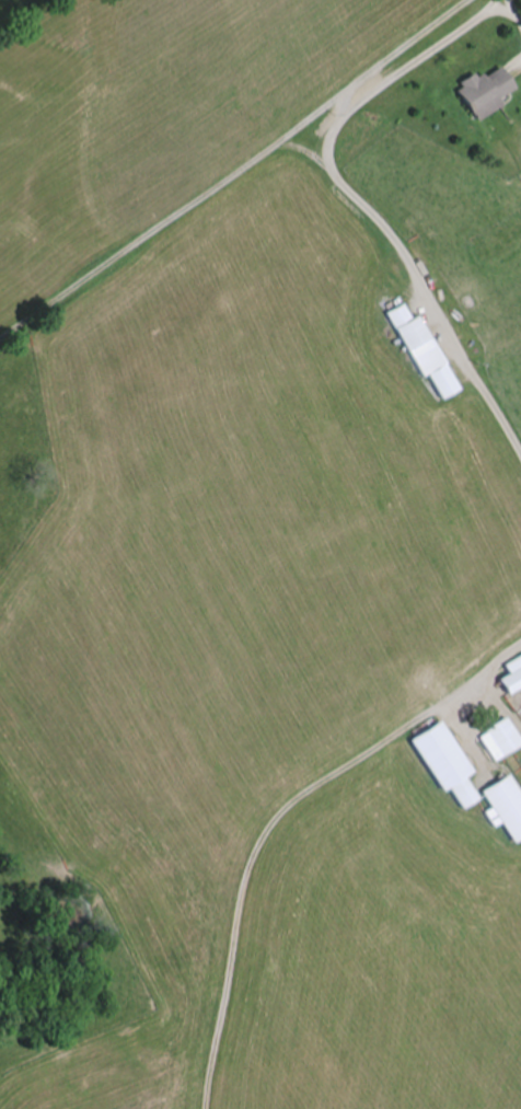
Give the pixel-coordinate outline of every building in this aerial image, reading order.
[(457,90),(475,122),(502,107),(498,100),(514,91),(500,66),(457,90)] [(396,329),(409,353),(432,340),(419,316),(396,329)]
